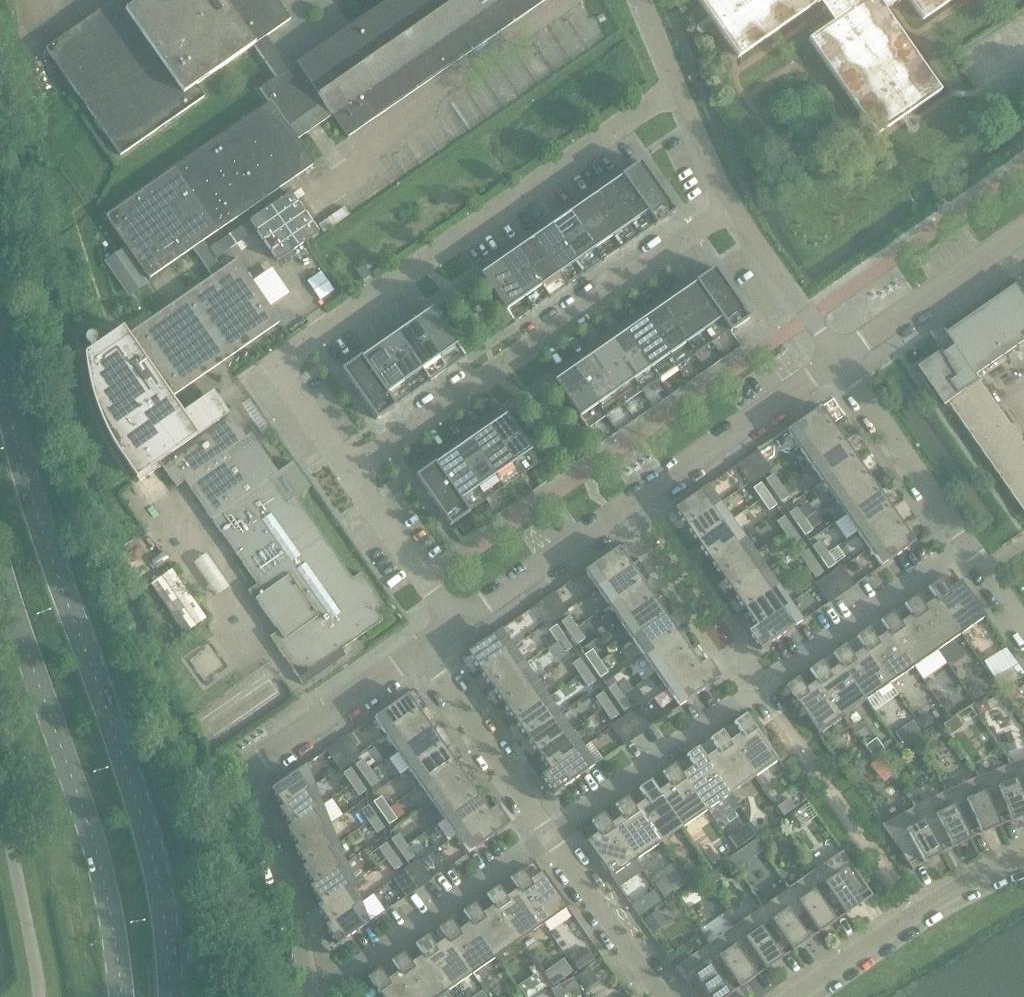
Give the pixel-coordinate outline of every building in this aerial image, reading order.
[(291,4),(301,23),(344,1),(343,0),(299,0),(291,4)] [(408,1),(412,8),(423,4),(421,0),(410,0),(408,1)] [(538,1),(546,22),(583,8),(580,0),(541,0),(538,1)] [(739,57),(819,1),(834,22),(809,39),(877,136),(942,91),(886,10),(901,0),(699,0),(739,57)] [(923,20),(952,0),(909,0),(923,20)] [(344,1),(301,23),(312,43),(355,21),(344,1)] [(494,5),(485,9),(491,20),(499,17),(494,5)] [(390,9),(379,15),(383,23),(394,17),(390,9)] [(478,9),(457,20),(480,63),(500,52),(478,9)] [(379,15),(368,20),(372,29),(383,23),(379,15)] [(499,17),(491,20),(497,32),(505,28),(499,17)] [(457,20),(437,30),(460,73),(480,63),(457,20)] [(350,30),(341,35),(344,43),(355,38),(350,30)] [(437,30),(418,40),(441,83),(460,73),(437,30)] [(341,35),(330,41),(334,49),(344,43),(341,35)] [(418,40),(398,50),(421,93),(441,83),(418,40)] [(398,50),(379,61),(402,103),(421,93),(398,50)] [(379,61),(360,71),(383,113),(402,103),(379,61)] [(360,71),(338,82),(343,91),(339,93),(347,108),(351,106),(361,125),(383,113),(360,71)] [(621,175),(622,177),(623,178),(624,178),(656,223),(655,224),(656,225),(676,212),(641,162),(621,175)] [(622,177),(605,188),(639,237),(640,237),(639,236),(655,224),(656,223),(624,178),(623,178),(622,177)] [(605,188),(588,201),(622,250),(622,249),(621,248),(638,236),(639,237),(605,188)] [(588,201),(570,213),(604,262),(603,260),(620,248),(621,250),(622,250),(588,201)] [(570,213),(552,225),(586,274),(586,273),(603,261),(604,262),(570,213)] [(552,225),(534,237),(568,286),(569,286),(568,285),(585,273),(586,274),(552,225)] [(534,237),(517,250),(551,299),(550,297),(567,285),(568,287),(568,286),(534,237)] [(212,276),(130,333),(173,397),(280,323),(281,324),(282,324),(237,258),(235,259),(236,260),(222,269),(216,260),(209,250),(203,242),(194,249),(212,276)] [(517,250),(499,262),(533,311),(532,310),(549,298),(550,299),(551,299),(517,250)] [(499,262),(480,275),(513,323),(514,322),(515,324),(516,323),(515,322),(532,310),(533,311),(499,262)] [(695,282),(696,283),(697,285),(698,284),(730,330),(729,331),(730,332),(750,318),(715,268),(695,282)] [(696,283),(679,295),(713,344),(714,343),(713,342),(729,331),(730,330),(698,284),(697,285),(696,283)] [(944,351),(920,367),(946,405),(950,403),(981,381),(982,381),(979,376),(1023,345),(1023,293),(1018,285),(948,334),(957,347),(946,354),(944,351)] [(679,295),(662,307),(696,356),(695,354),(712,342),(713,344),(679,295)] [(662,307),(644,319),(678,368),(677,367),(694,355),(695,356),(696,356),(662,307)] [(433,308),(414,321),(448,370),(449,370),(448,369),(465,357),(466,358),(465,356),(466,356),(433,308)] [(644,319),(626,332),(660,381),(660,380),(660,379),(677,367),(678,368),(644,319)] [(414,321),(397,333),(431,382),(430,381),(447,369),(448,370),(414,321)] [(93,349),(86,354),(87,363),(89,373),(90,379),(92,385),(94,394),(97,404),(99,411),(102,418),(105,424),(108,430),(111,436),(114,442),(119,450),(123,457),(138,477),(140,481),(162,466),(177,487),(185,481),(240,560),(258,585),(251,589),(250,590),(250,591),(255,599),(256,599),(278,631),(270,637),(291,667),(293,669),(300,679),(333,656),(341,650),(383,621),(377,613),(385,607),(380,599),(361,573),(353,579),(296,498),(311,487),(293,462),(278,473),(251,434),(246,437),(229,412),(219,419),(204,398),(183,413),(173,398),(128,333),(124,326),(106,339),(106,340),(102,342),(98,345),(93,349)] [(626,332),(608,344),(642,393),(643,393),(642,391),(659,379),(660,381),(626,332)] [(397,333),(379,346),(413,395),(412,393),(429,381),(430,383),(431,382),(397,333)] [(608,344),(591,356),(625,405),(624,404),(641,392),(642,393),(608,344)] [(379,346),(362,357),(363,359),(362,360),(394,406),(395,405),(412,394),(413,395),(379,346)] [(363,359),(362,357),(361,356),(342,370),(376,420),(396,406),(395,405),(394,406),(362,360),(363,359)] [(591,356),(573,369),(607,418),(607,417),(606,416),(623,404),(625,405),(591,356)] [(573,369),(554,381),(587,429),(588,429),(589,430),(589,428),(606,416),(607,418),(573,369)] [(950,403),(1023,508),(1023,443),(981,381),(950,403)] [(821,407),(788,430),(800,448),(833,425),(821,407)] [(507,414),(488,427),(522,476),(523,476),(522,475),(539,463),(540,464),(539,463),(540,462),(507,414)] [(833,425),(800,448),(811,465),(845,442),(833,425)] [(488,427),(470,440),(505,489),(504,487),(521,475),(522,477),(522,476),(488,427)] [(470,440),(453,452),(487,501),(486,500),(503,488),(504,489),(505,489),(470,440)] [(845,442),(811,465),(823,482),(856,458),(845,442)] [(758,451),(748,458),(761,477),(771,470),(758,451)] [(453,452),(436,464),(437,465),(436,466),(468,512),(469,511),(486,500),(487,501),(453,452)] [(748,458),(738,465),(751,484),(761,477),(748,458)] [(856,458),(823,482),(835,498),(868,475),(856,458)] [(437,465),(436,464),(435,463),(416,476),(450,526),(470,513),(469,511),(468,512),(436,466),(437,465)] [(766,479),(774,491),(782,485),(774,474),(766,479)] [(868,475),(835,498),(846,515),(880,492),(868,475)] [(754,488),(762,499),(769,494),(761,483),(754,488)] [(782,485),(774,491),(782,502),(789,496),(782,485)] [(675,509),(687,527),(720,503),(708,486),(675,509)] [(880,492),(846,515),(858,532),(891,509),(880,492)] [(769,494),(762,499),(769,511),(777,505),(769,494)] [(720,503),(687,527),(699,543),(732,520),(720,503)] [(790,513),(797,524),(805,519),(797,508),(790,513)] [(891,509),(858,532),(870,549),(903,525),(891,509)] [(777,522),(785,533),(792,527),(785,516),(777,522)] [(467,518),(458,524),(465,535),(474,528),(467,518)] [(805,519),(797,524),(805,535),(813,530),(805,519)] [(732,520),(699,543),(710,560),(744,537),(732,520)] [(903,525),(870,549),(882,566),(915,543),(903,525)] [(792,527),(785,533),(793,544),(800,539),(792,527)] [(744,537),(710,560),(722,577),(755,554),(744,537)] [(813,546),(821,558),(828,552),(820,541),(813,546)] [(618,548),(586,571),(598,589),(630,566),(618,548)] [(800,555),(808,566),(816,561),(808,550),(800,555)] [(165,552),(162,554),(152,561),(157,569),(171,560),(165,552)] [(828,552),(821,558),(828,569),(836,563),(828,552)] [(755,554),(722,577),(734,594),(767,570),(755,554)] [(816,561),(808,566),(816,577),(824,572),(816,561)] [(630,566),(598,589),(610,606),(642,583),(630,566)] [(842,566),(831,573),(845,592),(855,585),(842,566)] [(173,569),(151,584),(186,633),(207,618),(173,569)] [(767,570),(734,594),(745,610),(779,587),(767,570)] [(816,583),(817,585),(829,602),(840,595),(826,576),(816,583)] [(928,587),(936,598),(937,597),(962,633),(986,617),(961,580),(948,590),(940,579),(928,587)] [(642,583),(610,606),(621,622),(654,599),(642,583)] [(779,587),(745,610),(756,626),(757,627),(790,604),(779,587)] [(553,594),(543,601),(556,620),(566,613),(553,594)] [(905,604),(912,614),(913,614),(938,650),(962,633),(937,597),(936,598),(924,606),(917,596),(905,604)] [(654,599),(621,622),(633,639),(666,616),(654,599)] [(543,601),(533,608),(546,626),(556,620),(543,601)] [(757,627),(756,626),(748,632),(760,650),(803,622),(790,604),(757,627)] [(881,620),(889,631),(889,630),(914,667),(938,650),(913,614),(912,614),(900,622),(893,612),(881,620)] [(666,616),(633,639),(645,656),(678,633),(666,616)] [(562,622),(569,633),(577,628),(569,617),(562,622)] [(549,631),(557,642),(564,637),(557,625),(549,631)] [(577,628),(569,633),(577,644),(585,639),(577,628)] [(857,637),(865,647),(890,683),(914,667),(889,630),(889,631),(876,639),(869,629),(857,637)] [(468,653),(480,671),(513,648),(501,630),(468,653)] [(678,633),(645,656),(656,673),(689,649),(678,633)] [(564,637),(557,642),(565,653),(572,648),(564,637)] [(834,653),(841,664),(842,663),(867,700),(890,683),(865,647),(853,656),(846,645),(834,653)] [(513,648),(480,671),(492,687),(525,664),(513,648)] [(689,649),(656,673),(668,689),(701,666),(700,665),(689,649)] [(585,655),(593,667),(600,661),(593,650),(585,655)] [(572,664),(580,675),(588,670),(580,659),(572,664)] [(701,666),(668,689),(680,707),(722,678),(709,659),(700,665),(701,666)] [(600,661),(593,667),(601,678),(608,672),(600,661)] [(810,670),(817,680),(818,680),(843,716),(867,700),(842,663),(841,664),(829,672),(822,662),(810,670)] [(525,664),(492,687),(503,704),(537,681),(525,664)] [(1014,667),(994,677),(1000,688),(1020,677),(1014,667)] [(588,670),(580,675),(588,687),(596,681),(588,670)] [(818,680),(817,680),(806,689),(798,678),(786,686),(798,703),(818,733),(843,716),(818,680)] [(537,681),(503,704),(515,721),(548,698),(537,681)] [(980,683),(969,691),(975,700),(987,693),(980,683)] [(608,689),(616,700),(624,695),(616,684),(608,689)] [(596,698),(604,709),(611,704),(603,692),(596,698)] [(408,695),(375,718),(387,735),(420,712),(408,695)] [(624,695),(616,700),(624,711),(632,706),(624,695)] [(548,698),(515,721),(527,738),(560,714),(548,698)] [(985,698),(974,704),(980,715),(986,712),(988,703),(985,698)] [(950,699),(942,705),(950,716),(957,711),(950,699)] [(611,704),(604,709),(611,720),(619,715),(611,704)] [(637,708),(627,715),(640,734),(650,727),(637,708)] [(420,712),(387,735),(398,752),(432,729),(420,712)] [(560,714),(527,738),(538,754),(572,731),(560,714)] [(742,733),(730,741),(729,741),(755,778),(779,761),(758,731),(746,714),(734,722),(742,733)] [(924,716),(917,720),(924,730),(934,723),(929,717),(924,716)] [(956,717),(945,724),(952,735),(963,728),(956,717)] [(612,726),(613,727),(625,745),(635,738),(622,719),(612,726)] [(913,720),(905,726),(913,737),(921,731),(913,720)] [(432,729),(398,752),(410,769),(444,746),(432,729)] [(538,754),(549,770),(550,771),(583,748),(572,731),(538,754)] [(718,749),(706,757),(706,758),(731,794),(755,778),(729,741),(730,741),(723,731),(711,739),(718,749)] [(348,737),(338,743),(351,762),(361,756),(348,737)] [(338,743),(328,750),(341,769),(351,762),(338,743)] [(444,746),(410,769),(422,786),(455,762),(444,746)] [(694,766),(682,774),(682,775),(707,811),(731,794),(706,758),(706,757),(699,747),(687,755),(694,766)] [(550,771),(549,770),(541,776),(554,794),(596,765),(583,748),(550,771)] [(864,748),(856,754),(863,765),(871,759),(864,748)] [(897,750),(888,755),(893,764),(899,761),(900,756),(897,750)] [(879,758),(871,764),(878,773),(886,766),(879,758)] [(356,765),(364,776),(372,771),(364,759),(356,765)] [(1010,764),(1023,799),(1023,760),(1010,764)] [(455,762),(422,786),(433,802),(467,779),(455,762)] [(670,782),(659,791),(658,791),(683,827),(707,811),(682,775),(682,774),(675,764),(663,772),(670,782)] [(978,777),(1000,826),(1023,817),(1023,799),(1010,764),(978,777)] [(271,790),(283,807),(315,785),(307,765),(271,790)] [(344,774),(351,785),(359,780),(351,768),(344,774)] [(372,771),(364,776),(372,787),(380,782),(372,771)] [(978,777),(946,791),(970,839),(1000,826),(978,777)] [(467,779),(433,802),(445,819),(478,796),(467,779)] [(359,780),(351,785),(359,796),(367,791),(359,780)] [(647,799),(635,807),(634,807),(660,844),(683,827),(658,791),(659,791),(651,780),(639,788),(647,799)] [(283,807),(279,809),(290,826),(291,827),(322,805),(315,785),(283,807)] [(946,791),(915,807),(942,854),(970,839),(946,791)] [(478,796),(445,819),(457,836),(490,813),(490,812),(478,796)] [(374,802),(382,813),(390,808),(382,797),(374,802)] [(623,815),(611,824),(636,860),(660,844),(634,807),(635,807),(628,797),(616,805),(623,815)] [(789,798),(778,806),(784,815),(795,807),(789,798)] [(291,827),(290,826),(287,829),(298,845),(299,846),(330,824),(322,805),(291,827)] [(361,811),(369,822),(377,817),(369,806),(361,811)] [(490,813),(457,836),(469,853),(511,825),(498,806),(490,812),(490,813)] [(942,854),(915,807),(882,826),(913,870),(942,854)] [(390,808),(382,813),(390,825),(397,819),(390,808)] [(599,832),(586,841),(612,877),(636,860),(611,824),(604,813),(592,821),(599,832)] [(377,817),(369,822),(377,833),(385,828),(377,817)] [(299,846),(298,845),(294,848),(306,865),(307,866),(338,844),(330,824),(299,846)] [(737,831),(728,837),(736,849),(745,843),(737,831)] [(392,839),(400,851),(407,845),(400,834),(392,839)] [(379,848),(387,859),(395,854),(387,843),(379,848)] [(307,866),(306,865),(302,868),(314,884),(314,885),(346,863),(338,844),(307,866)] [(407,845),(400,851),(408,862),(415,857),(407,845)] [(740,851),(729,858),(737,869),(747,862),(740,851)] [(843,851),(815,870),(846,914),(874,895),(843,851)] [(434,853),(423,860),(429,868),(439,861),(434,853)] [(395,854),(387,859),(395,871),(403,865),(395,854)] [(715,854),(708,859),(712,865),(719,860),(715,854)] [(419,860),(408,867),(422,886),(432,879),(419,860)] [(314,885),(314,884),(310,887),(321,904),(322,905),(353,883),(346,863),(314,885)] [(511,878),(518,888),(544,924),(568,907),(543,871),(530,880),(523,870),(511,878)] [(815,870),(789,888),(820,933),(846,914),(815,870)] [(393,878),(394,879),(406,897),(417,890),(404,871),(393,878)] [(666,878),(655,885),(665,899),(676,892),(666,878)] [(322,905),(321,904),(317,907),(329,923),(330,924),(361,902),(353,883),(322,905)] [(487,894),(494,905),(495,905),(520,941),(544,924),(518,888),(506,897),(499,886),(487,894)] [(789,888),(763,907),(794,951),(820,933),(789,888)] [(654,890),(632,906),(639,916),(661,901),(654,890)] [(330,924),(329,923),(325,926),(338,945),(369,923),(361,902),(330,924)] [(463,911),(471,921),(496,957),(520,941),(495,905),(494,905),(483,913),(475,903),(463,911)] [(763,907),(736,925),(767,969),(794,951),(763,907)] [(658,910),(644,920),(651,930),(665,920),(658,910)] [(439,928),(447,938),(472,974),(496,957),(471,921),(459,930),(451,919),(439,928)] [(736,925),(710,943),(741,988),(767,969),(736,925)] [(416,944),(423,955),(424,954),(449,990),(472,974),(447,938),(435,946),(428,936),(416,944)] [(710,943),(675,968),(695,996),(727,996),(741,988),(710,943)] [(586,948),(572,958),(580,970),(595,959),(586,948)] [(399,971),(400,971),(418,996),(439,996),(449,990),(424,954),(423,955),(411,963),(404,952),(392,961),(399,971)] [(602,958),(575,976),(586,992),(605,979),(599,972),(608,966),(602,958)] [(369,978),(380,994),(382,996),(418,996),(400,971),(399,971),(388,979),(381,969),(368,977),(369,978)]
